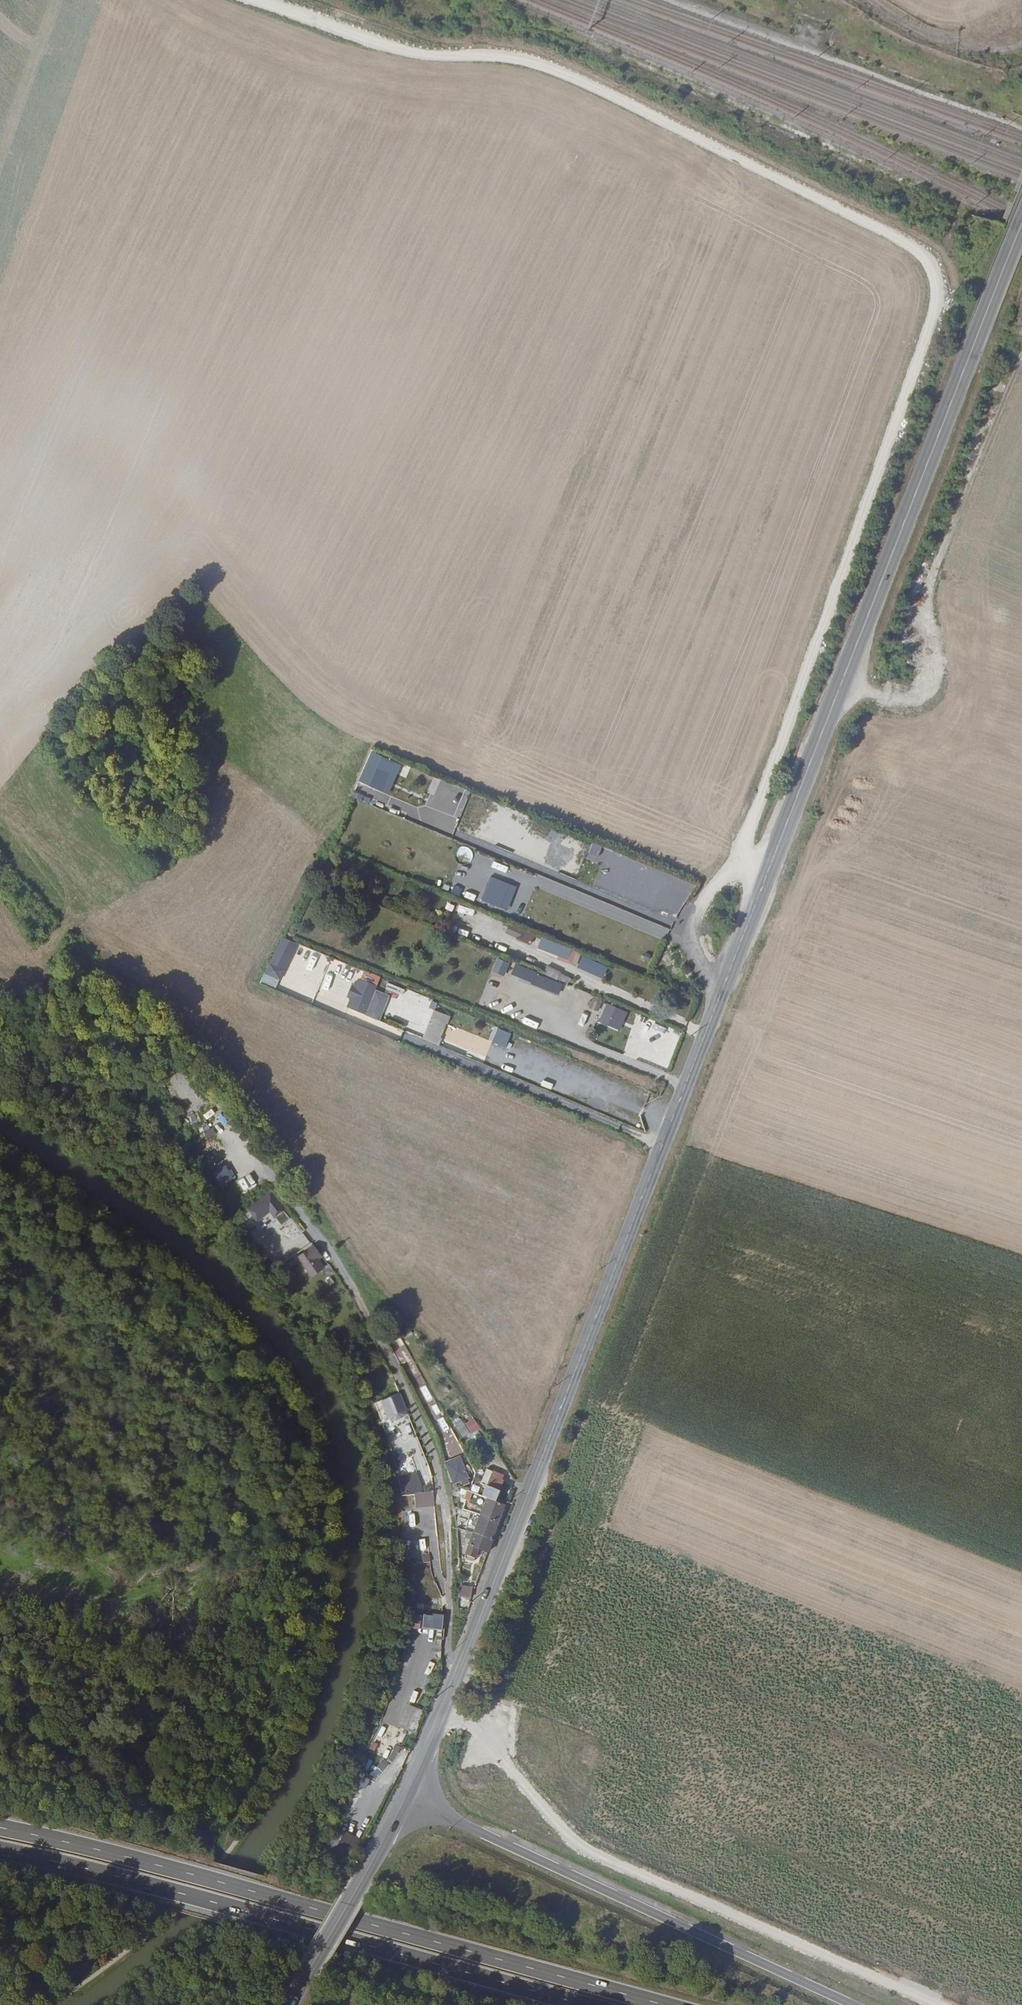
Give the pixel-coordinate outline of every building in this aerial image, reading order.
[(366,784),(384,790),(394,760),(376,754),(366,784)] [(501,907),(510,882),(489,875),(480,899),(501,907)] [(451,892),(459,895),(462,887),(453,884),(451,892)] [(527,884),(520,900),(526,903),(533,886),(527,884)] [(472,915),(474,910),(460,904),(458,910),(472,915)] [(519,904),(515,915),(521,917),(525,906),(519,904)] [(532,942),(536,932),(508,923),(504,934),(532,942)] [(278,988),(297,942),(281,936),(261,981),(278,988)] [(537,949),(577,964),(582,951),(542,936),(537,949)] [(492,971),(505,975),(510,961),(497,957),(492,971)] [(514,965),(512,974),(520,976),(518,982),(561,994),(565,980),(514,965)] [(547,966),(545,974),(568,982),(571,975),(547,966)] [(589,1008),(599,1011),(603,998),(593,995),(589,1008)] [(598,1023),(622,1029),(627,1009),(604,1003),(598,1023)] [(506,1014),(508,1008),(496,1004),(494,1010),(506,1014)] [(431,1009),(424,1041),(441,1044),(448,1013),(431,1009)] [(494,1035),(508,1041),(512,1033),(497,1027),(494,1035)] [(475,1049),(486,1053),(491,1041),(479,1037),(475,1049)] [(472,1050),(470,1056),(484,1062),(486,1056),(472,1050)] [(504,1063),(501,1069),(517,1075),(519,1068),(504,1063)] [(630,1097),(640,1100),(643,1088),(633,1085),(630,1097)] [(262,1194),(240,1213),(249,1223),(262,1212),(268,1218),(276,1210),(262,1194)] [(222,1229),(228,1234),(231,1231),(229,1229),(232,1227),(229,1223),(222,1229)] [(306,1247),(292,1258),(305,1277),(312,1272),(317,1278),(326,1272),(320,1265),(314,1269),(308,1260),(314,1256),(311,1252),(306,1247)] [(276,1263),(267,1270),(277,1279),(285,1272),(276,1263)] [(396,1339),(390,1342),(393,1348),(399,1345),(396,1339)] [(377,1409),(384,1424),(401,1417),(394,1402),(377,1409)] [(479,1428),(471,1416),(462,1422),(470,1433),(479,1428)] [(439,1455),(442,1459),(455,1452),(453,1447),(439,1455)] [(455,1452),(442,1459),(450,1474),(457,1470),(459,1474),(464,1471),(462,1467),(463,1467),(455,1452)] [(510,1488),(514,1479),(510,1473),(506,1486),(510,1488)] [(482,1503),(491,1507),(492,1503),(498,1487),(481,1480),(480,1484),(477,1493),(480,1494),(478,1501),(482,1503)] [(405,1492),(407,1499),(415,1497),(412,1489),(405,1492)] [(428,1507),(425,1494),(418,1496),(407,1499),(410,1513),(428,1507)] [(486,1555),(502,1512),(491,1507),(482,1503),(478,1501),(468,1497),(467,1496),(465,1500),(480,1506),(471,1531),(460,1561),(471,1566),(477,1552),(486,1555)] [(492,1503),(491,1507),(502,1512),(504,1507),(492,1503)] [(425,1575),(429,1590),(435,1588),(431,1573),(425,1575)] [(472,1598),(461,1594),(458,1603),(469,1608),(472,1598)] [(444,1624),(444,1614),(434,1615),(435,1625),(444,1624)]
